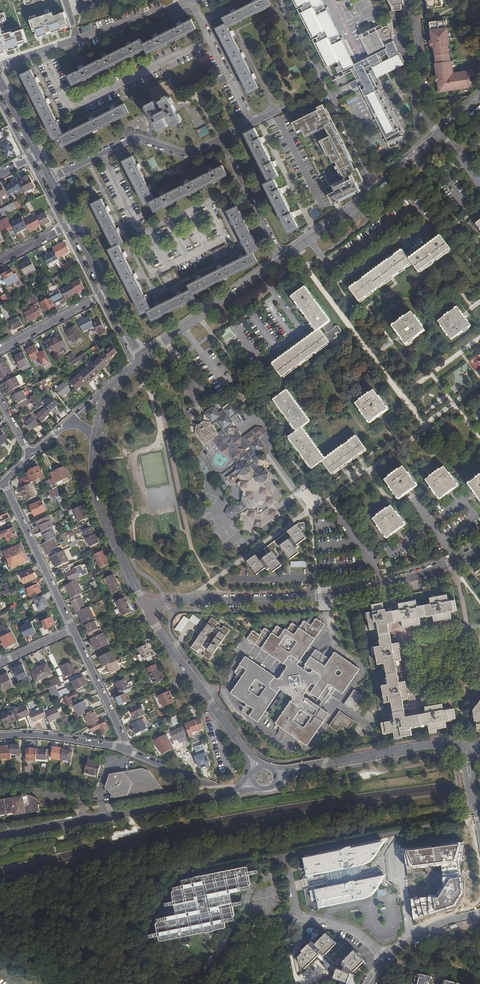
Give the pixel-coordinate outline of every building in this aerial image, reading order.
[(76,0),(69,0),(74,16),(80,14),(76,0)] [(217,28),(250,93),(259,89),(254,80),(253,76),(244,58),(242,55),(233,37),(231,33),(228,27),(271,6),(269,0),(259,0),(257,1),(254,2),(236,11),(233,13),(223,17),(226,23),(217,28)] [(301,14),(323,3),(322,0),(294,0),(298,8),(302,6),(303,8),(299,10),(301,14)] [(394,7),(395,11),(402,9),(402,4),(404,4),(403,0),(391,0),(394,7)] [(324,5),(323,3),(301,14),(314,39),(318,37),(318,39),(315,40),(330,70),(338,66),(344,76),(352,72),(357,83),(361,81),(364,87),(366,91),(363,93),(378,122),(375,123),(378,128),(380,126),(383,132),(381,133),(383,138),(385,136),(388,141),(385,143),(388,148),(391,146),(392,148),(400,144),(400,142),(402,141),(401,139),(404,137),(401,131),(404,129),(396,113),(395,114),(382,89),(380,90),(373,75),(376,74),(380,81),(400,71),(407,67),(406,64),(407,64),(401,53),(400,53),(394,42),(395,42),(391,19),(391,23),(382,27),(381,25),(375,28),(376,31),(365,37),(366,38),(364,39),(372,56),(355,65),(342,41),(337,43),(336,42),(341,39),(339,35),(340,35),(327,10),(321,13),(320,11),(325,9),(323,5),(324,5)] [(21,47),(20,45),(28,42),(24,29),(13,33),(12,31),(4,34),(1,24),(5,23),(1,12),(0,12),(0,54),(21,47)] [(53,12),(31,20),(37,38),(62,29),(62,28),(69,25),(65,12),(54,16),(53,12)] [(445,21),(444,19),(430,21),(431,29),(430,29),(432,40),(432,45),(433,47),(434,47),(436,62),(435,62),(437,75),(438,80),(439,88),(439,89),(440,91),(463,88),(468,87),(468,86),(476,85),(474,76),(474,72),(474,71),(466,72),(466,71),(456,72),(452,73),(452,70),(453,70),(452,64),(451,60),(450,60),(450,57),(449,54),(449,52),(448,48),(448,45),(449,45),(449,41),(448,37),(447,27),(445,27),(445,26),(445,21)] [(69,74),(74,84),(146,48),(148,53),(196,29),(192,20),(182,24),(179,26),(158,36),(155,38),(143,44),(141,39),(131,43),(128,45),(107,55),(104,57),(84,67),(81,69),(69,74)] [(362,35),(364,39),(366,38),(365,37),(376,31),(375,28),(362,35)] [(31,69),(22,74),(54,138),(60,135),(65,145),(129,112),(125,103),(115,108),(112,109),(94,118),(90,120),(72,129),(69,131),(63,133),(59,125),(58,122),(48,103),(47,100),(38,81),(36,78),(31,69)] [(169,95),(176,91),(170,78),(149,88),(155,99),(146,103),(160,129),(169,125),(165,116),(169,114),(174,125),(182,120),(169,95)] [(354,93),(364,87),(361,81),(357,83),(350,87),(354,93)] [(318,109),(293,122),(297,131),(302,128),(305,135),(325,125),(330,135),(321,139),(333,163),(336,161),(345,178),(332,184),(335,190),(333,191),(325,175),(321,177),(332,200),(338,196),(340,199),(360,189),(359,187),(364,185),(362,181),(364,180),(357,167),(356,168),(329,113),(327,113),(322,104),(317,106),(318,109)] [(198,130),(201,138),(211,133),(207,125),(198,130)] [(256,128),(246,133),(270,181),(266,184),(290,232),(300,227),(295,217),(293,214),(283,194),(281,190),(275,179),(280,177),(275,167),(274,165),(263,143),(262,140),(256,128)] [(2,147),(3,148),(8,157),(15,153),(12,148),(10,144),(9,141),(8,142),(1,145),(2,147)] [(151,201),(156,210),(227,174),(222,165),(213,170),(210,171),(189,181),(186,183),(165,193),(162,195),(154,199),(149,189),(148,186),(138,168),(137,165),(132,156),(131,157),(128,151),(123,153),(126,159),(123,160),(145,203),(151,201)] [(456,166),(450,157),(446,161),(452,170),(456,166)] [(73,173),(67,176),(70,181),(76,178),(73,173)] [(24,181),(19,183),(22,188),(23,189),(24,192),(34,187),(28,175),(23,178),(24,181)] [(18,190),(22,188),(19,183),(17,178),(13,180),(14,182),(11,183),(5,186),(10,196),(19,191),(18,190)] [(259,261),(254,252),(250,255),(249,254),(245,256),(242,257),(224,266),(221,268),(202,277),(199,279),(190,284),(192,288),(182,293),(179,294),(161,303),(158,305),(152,308),(148,299),(146,296),(137,277),(136,274),(126,256),(124,252),(120,243),(125,240),(120,232),(118,228),(109,210),(107,207),(103,197),(93,202),(115,245),(110,248),(143,313),(148,310),(153,319),(197,297),(194,293),(259,261)] [(14,203),(3,209),(6,214),(17,209),(14,203)] [(251,253),(249,254),(250,255),(254,252),(260,248),(238,206),(229,210),(234,220),(235,223),(244,241),(246,243),(251,253)] [(27,227),(29,232),(38,227),(37,226),(41,224),(37,217),(34,211),(30,212),(33,217),(24,222),(27,227)] [(45,213),(37,217),(41,224),(42,226),(50,222),(45,213)] [(0,222),(0,227),(2,231),(11,226),(7,218),(0,222)] [(22,218),(11,223),(16,233),(22,230),(27,227),(24,222),(22,218)] [(401,250),(349,288),(359,301),(391,277),(411,262),(415,268),(419,273),(450,249),(441,236),(409,259),(401,250)] [(64,243),(53,248),(55,252),(58,258),(67,253),(65,248),(66,247),(64,243)] [(337,251),(327,258),(330,262),(340,255),(337,251)] [(47,255),(43,257),(47,265),(58,259),(58,258),(55,252),(50,255),(48,256),(47,255)] [(24,275),(35,269),(30,259),(19,265),(24,275)] [(71,261),(62,266),(65,271),(70,268),(74,266),(71,261)] [(11,270),(2,275),(5,280),(3,281),(3,282),(5,281),(7,283),(8,286),(19,280),(15,274),(14,275),(11,270)] [(79,279),(71,283),(72,284),(76,292),(77,294),(80,292),(82,291),(81,290),(84,288),(79,279)] [(72,284),(61,290),(62,293),(64,296),(66,299),(68,297),(70,296),(69,295),(76,292),(72,284)] [(334,328),(305,288),(291,297),(316,332),(272,364),(281,377),(338,336),(335,333),(337,331),(338,332),(340,330),(337,326),(334,328)] [(38,301),(50,295),(49,295),(47,290),(35,296),(38,301)] [(62,304),(67,301),(66,299),(64,296),(63,297),(61,293),(55,297),(53,293),(49,295),(51,299),(55,306),(58,311),(61,310),(59,306),(62,304)] [(30,296),(35,305),(39,303),(38,301),(35,296),(34,294),(30,296)] [(51,308),(55,306),(53,302),(53,301),(51,299),(48,301),(47,300),(41,303),(45,311),(51,308)] [(3,304),(0,306),(0,309),(5,318),(10,315),(3,304)] [(40,315),(35,305),(31,307),(32,310),(25,313),(29,321),(33,319),(40,315)] [(457,307),(438,321),(451,340),(470,326),(457,307)] [(21,326),(23,330),(25,329),(23,325),(22,326),(18,318),(19,317),(15,310),(12,311),(16,318),(13,320),(13,321),(10,322),(12,326),(11,326),(14,330),(17,328),(21,326)] [(425,331),(412,313),(393,327),(406,345),(425,331)] [(83,331),(94,325),(93,324),(89,316),(83,319),(78,322),(83,331)] [(97,322),(93,324),(94,325),(101,338),(102,340),(109,336),(105,329),(100,320),(98,321),(97,322)] [(71,328),(66,331),(72,342),(81,337),(75,326),(71,328)] [(226,334),(221,337),(225,343),(230,339),(230,340),(234,338),(231,334),(233,333),(230,329),(225,332),(226,334)] [(49,353),(65,345),(59,335),(53,338),(49,340),(48,339),(43,341),(49,353)] [(38,357),(40,356),(38,353),(34,345),(30,347),(25,350),(31,361),(38,357)] [(112,345),(104,351),(106,353),(109,357),(114,353),(115,353),(117,351),(112,345)] [(44,350),(38,353),(40,356),(38,357),(43,368),(51,364),(44,350)] [(21,368),(29,364),(23,352),(19,354),(15,356),(21,368)] [(67,356),(70,362),(74,359),(76,358),(73,352),(67,356)] [(106,353),(94,363),(99,369),(100,368),(104,365),(106,364),(111,359),(110,358),(109,357),(106,353)] [(84,358),(81,354),(76,358),(74,359),(76,363),(84,358)] [(13,372),(7,361),(1,364),(0,364),(0,376),(1,378),(13,372)] [(95,375),(100,370),(99,369),(94,363),(81,374),(86,380),(88,383),(93,378),(96,376),(95,375)] [(185,372),(181,367),(176,370),(179,376),(185,372)] [(82,383),(86,380),(81,374),(78,372),(69,380),(75,388),(79,385),(82,382),(82,383)] [(20,386),(15,377),(6,382),(9,386),(11,391),(18,387),(20,386)] [(46,382),(44,379),(39,382),(45,389),(49,393),(50,391),(44,384),(46,382)] [(66,394),(71,390),(64,381),(54,389),(62,398),(66,394)] [(19,389),(18,387),(11,391),(10,391),(11,393),(13,396),(14,395),(21,392),(19,389)] [(309,422),(286,390),(273,400),(296,431),(288,438),(312,469),(322,462),(332,475),(366,449),(356,436),(324,459),(301,428),(309,422)] [(16,399),(19,403),(27,399),(23,391),(21,392),(14,395),(16,399)] [(373,391),(356,404),(370,423),(388,410),(373,391)] [(261,527),(272,520),(273,521),(281,515),(273,504),(277,501),(264,483),(268,480),(269,473),(265,469),(259,468),(258,466),(259,460),(260,459),(261,452),(265,449),(265,448),(266,447),(259,438),(267,432),(263,428),(257,427),(242,437),(232,423),(233,422),(231,419),(239,413),(238,412),(239,411),(236,406),(246,398),(243,394),(241,394),(241,393),(235,392),(235,393),(232,394),(232,401),(223,408),(224,409),(219,412),(215,407),(214,408),(213,407),(205,413),(206,414),(204,415),(203,422),(202,423),(201,422),(198,424),(199,425),(196,427),(195,427),(194,432),(196,433),(205,445),(213,439),(222,452),(229,453),(237,463),(236,471),(227,477),(233,485),(237,483),(244,493),(243,494),(241,501),(246,507),(249,511),(245,513),(255,526),(261,527)] [(33,402),(39,408),(43,406),(34,395),(27,399),(19,403),(16,405),(17,408),(18,410),(32,403),(33,402)] [(55,406),(58,404),(52,396),(45,403),(51,410),(55,406)] [(48,415),(50,414),(45,408),(36,416),(42,422),(44,419),(46,418),(48,415)] [(32,430),(39,424),(34,418),(33,417),(26,423),(29,427),(32,430)] [(48,476),(46,477),(48,481),(52,490),(56,498),(61,508),(64,507),(63,503),(59,496),(60,496),(57,487),(54,488),(52,484),(54,484),(56,484),(62,481),(63,483),(71,479),(66,466),(50,473),(51,477),(48,478),(48,476)] [(33,481),(34,482),(43,477),(38,467),(29,471),(29,472),(26,474),(27,476),(30,483),(33,481)] [(418,486),(403,467),(385,480),(399,499),(409,492),(418,486)] [(444,467),(426,480),(440,499),(449,493),(458,486),(444,467)] [(30,483),(27,476),(25,477),(19,480),(23,487),(30,484),(31,483),(30,483)] [(468,485),(475,494),(479,501),(479,476),(468,485)] [(28,496),(29,500),(36,497),(30,484),(23,487),(20,488),(23,494),(25,497),(28,496)] [(46,511),(41,501),(30,506),(33,512),(35,516),(46,511)] [(246,507),(241,501),(235,505),(228,506),(224,512),(229,519),(236,519),(239,512),(246,507)] [(82,506),(73,510),(79,522),(87,518),(83,510),(82,506)] [(405,525),(391,506),(373,519),(388,538),(398,531),(405,525)] [(6,511),(0,513),(0,522),(9,518),(8,515),(6,511)] [(44,537),(46,543),(53,539),(55,538),(51,528),(53,526),(49,516),(36,522),(37,525),(38,526),(39,526),(41,532),(40,532),(41,533),(42,535),(43,535),(44,537)] [(250,560),(247,562),(252,569),(257,575),(268,568),(273,573),(282,567),(275,558),(279,556),(275,550),(280,546),(290,560),(299,553),(295,547),(307,539),(301,531),(305,528),(305,523),(300,523),(250,560)] [(94,532),(91,527),(88,528),(83,531),(90,547),(99,543),(94,532)] [(8,543),(18,538),(15,532),(13,528),(0,534),(0,539),(5,537),(8,543)] [(67,533),(72,544),(76,542),(71,531),(67,533)] [(58,550),(53,539),(46,543),(44,543),(47,549),(49,554),(58,550)] [(4,552),(8,560),(24,552),(22,548),(20,544),(4,552)] [(68,562),(63,551),(51,557),(54,562),(56,568),(68,562)] [(106,557),(103,551),(95,555),(100,568),(109,564),(106,557)] [(26,557),(24,552),(8,560),(12,568),(28,561),(26,557)] [(79,577),(79,578),(88,574),(85,568),(80,570),(79,566),(75,568),(75,569),(71,571),(69,568),(65,570),(67,576),(70,581),(79,577)] [(34,573),(32,569),(21,574),(25,583),(36,578),(34,573)] [(116,580),(114,574),(105,578),(113,594),(121,590),(116,580)] [(69,591),(72,598),(79,595),(84,592),(78,580),(66,586),(69,591)] [(39,587),(36,581),(30,584),(31,587),(27,589),(31,598),(41,593),(39,587)] [(399,603),(402,621),(403,627),(416,625),(416,626),(421,625),(420,618),(434,616),(435,621),(447,619),(447,620),(452,619),(450,612),(457,611),(452,586),(416,593),(407,595),(407,601),(399,603)] [(45,599),(43,595),(34,599),(39,611),(48,607),(46,602),(45,599)] [(73,607),(76,612),(77,612),(85,608),(79,595),(72,598),(70,599),(73,607)] [(127,603),(125,598),(116,602),(123,616),(132,613),(127,603)] [(395,623),(392,604),(391,602),(372,605),(374,612),(368,613),(371,630),(379,629),(382,646),(375,648),(378,665),(385,664),(389,684),(382,686),(385,703),(392,702),(392,707),(395,720),(392,720),(392,721),(382,723),(384,734),(395,733),(396,738),(412,735),(411,728),(417,726),(418,728),(422,727),(421,725),(428,724),(430,734),(437,733),(437,729),(447,727),(446,721),(456,719),(454,709),(444,710),(443,704),(425,708),(426,714),(406,717),(404,705),(403,700),(409,699),(406,681),(400,682),(396,661),(402,660),(400,648),(400,643),(393,644),(389,624),(395,623)] [(392,604),(395,623),(399,622),(402,621),(399,603),(395,603),(392,604)] [(81,619),(84,626),(85,625),(94,621),(95,621),(89,607),(85,608),(77,612),(81,619)] [(191,620),(184,616),(176,631),(182,634),(190,620),(197,624),(200,619),(194,615),(191,620)] [(55,624),(52,618),(42,622),(46,630),(50,628),(51,628),(50,627),(55,624)] [(218,627),(217,627),(218,626),(216,625),(219,622),(212,618),(192,648),(198,652),(200,649),(201,650),(202,649),(202,650),(202,651),(203,652),(204,651),(205,651),(205,652),(206,653),(204,656),(207,658),(210,660),(230,630),(224,626),(222,629),(221,628),(220,629),(219,629),(220,628),(219,627),(218,627)] [(308,745),(330,714),(322,708),(326,703),(336,689),(343,694),(360,669),(335,652),(330,659),(316,650),(306,665),(314,670),(311,674),(297,664),(299,661),(300,662),(325,624),(317,619),(316,619),(312,626),(304,621),(300,628),(293,623),(288,630),(286,629),(285,631),(277,626),(272,633),(265,628),(261,635),(253,630),(248,639),(284,664),(285,663),(288,666),(279,680),(276,677),(246,656),(235,672),(242,677),(231,693),(247,704),(242,711),(258,722),(279,692),(278,692),(281,689),(294,698),(292,701),(291,701),(276,724),(308,745)] [(98,629),(94,621),(85,625),(86,628),(87,630),(89,634),(97,630),(98,629)] [(31,622),(20,628),(25,638),(31,636),(36,633),(31,622)] [(9,630),(0,634),(0,637),(5,648),(11,646),(16,644),(9,630)] [(89,637),(90,640),(91,640),(100,636),(98,632),(89,637)] [(108,645),(103,634),(100,636),(91,640),(92,641),(94,646),(95,648),(97,651),(108,645)] [(150,651),(147,645),(138,649),(144,660),(152,656),(150,651)] [(102,662),(104,667),(107,666),(116,662),(111,652),(100,658),(102,662)] [(52,655),(48,656),(54,669),(58,667),(52,655)] [(111,673),(111,675),(120,671),(116,662),(107,666),(111,673)] [(70,675),(72,679),(81,674),(80,672),(79,670),(75,672),(70,663),(61,667),(66,677),(70,675)] [(51,675),(46,664),(42,666),(38,667),(38,669),(32,672),(36,682),(51,675)] [(158,668),(155,664),(147,668),(155,684),(163,680),(162,677),(160,672),(158,668)] [(28,677),(22,665),(18,667),(13,669),(19,681),(24,679),(28,677)] [(5,675),(2,676),(0,677),(0,682),(4,691),(11,688),(5,675)] [(72,683),(76,691),(89,685),(87,681),(85,676),(72,683)] [(118,689),(120,694),(130,689),(125,680),(116,684),(118,689)] [(62,698),(56,686),(49,690),(50,692),(54,702),(62,698)] [(355,690),(345,705),(360,715),(365,707),(358,702),(363,695),(355,690)] [(71,701),(79,697),(78,695),(77,693),(64,698),(68,708),(73,705),(71,701)] [(171,696),(170,693),(161,697),(163,702),(162,703),(164,708),(173,704),(171,700),(173,699),(171,696)] [(128,702),(125,695),(117,699),(119,703),(120,706),(128,702)] [(86,708),(84,702),(74,707),(75,708),(76,711),(79,718),(85,716),(89,714),(86,708)] [(26,705),(12,711),(17,721),(18,722),(23,719),(31,716),(31,714),(26,705)] [(133,715),(136,720),(146,716),(141,706),(131,711),(133,715)] [(57,708),(45,713),(47,717),(49,722),(55,720),(61,717),(59,713),(57,708)] [(11,723),(17,721),(12,711),(12,709),(6,712),(6,714),(2,716),(6,725),(11,723)] [(43,709),(31,714),(31,716),(34,722),(40,720),(47,717),(45,713),(43,709)] [(85,716),(90,727),(99,722),(97,718),(96,715),(94,711),(89,714),(85,716)] [(355,721),(340,711),(330,726),(338,732),(343,724),(350,729),(355,721)] [(189,723),(185,724),(189,738),(193,737),(192,734),(197,732),(204,730),(201,719),(195,722),(195,721),(191,722),(192,723),(189,724),(189,723)] [(108,730),(103,720),(100,722),(99,722),(90,727),(89,727),(90,731),(92,734),(100,730),(102,729),(104,732),(108,730)] [(146,730),(142,720),(132,725),(133,727),(134,728),(135,731),(137,734),(146,730)] [(169,731),(166,733),(167,735),(171,743),(179,739),(185,736),(181,728),(170,734),(169,731)] [(163,755),(174,750),(171,743),(167,735),(155,741),(159,749),(160,749),(161,750),(162,753),(163,755)] [(16,746),(11,746),(11,747),(12,759),(16,758),(16,756),(20,756),(20,745),(16,746)] [(2,759),(12,759),(11,747),(7,747),(2,747),(2,759)] [(51,759),(61,761),(61,760),(63,750),(63,749),(58,748),(54,747),(51,759)] [(31,761),(36,761),(36,760),(37,749),(33,749),(28,749),(27,760),(31,761)] [(36,760),(49,760),(50,750),(44,750),(37,749),(36,760)] [(69,752),(63,750),(61,760),(70,761),(72,752),(69,752)] [(198,757),(195,758),(198,766),(202,764),(203,766),(205,765),(208,764),(203,751),(197,754),(198,757)] [(90,761),(88,760),(85,773),(98,777),(101,766),(94,764),(94,762),(92,762),(90,761)] [(141,769),(110,775),(106,788),(115,798),(150,792),(154,779),(148,771),(141,769)] [(164,789),(154,779),(150,792),(164,789)] [(7,814),(13,813),(14,815),(24,813),(39,811),(38,805),(40,804),(39,802),(38,800),(36,798),(34,796),(32,795),(30,794),(27,794),(24,793),(21,793),(10,795),(11,797),(0,799),(0,815),(7,814)] [(384,841),(304,859),(306,868),(307,868),(307,869),(306,869),(308,876),(331,872),(333,886),(311,891),(312,900),(320,899),(320,901),(318,901),(320,907),(361,899),(365,898),(367,897),(370,895),(372,894),(374,892),(375,891),(376,889),(373,889),(373,887),(376,885),(378,884),(380,881),(382,879),(384,876),(357,881),(356,876),(358,875),(357,872),(355,872),(354,867),(359,866),(364,865),(368,863),(370,862),(372,860),(373,859),(374,857),(375,855),(372,855),(371,853),(372,853),(375,851),(377,849),(380,846),(384,841)] [(463,843),(405,850),(407,868),(441,864),(444,886),(438,895),(411,898),(413,921),(455,906),(464,893),(459,862),(465,861),(463,843)] [(174,905),(199,900),(208,898),(232,894),(242,891),(251,890),(250,886),(251,885),(251,884),(251,883),(250,876),(258,874),(258,870),(249,872),(173,887),(173,891),(173,892),(172,893),(172,894),(174,902),(165,903),(165,907),(174,905)] [(233,904),(232,894),(208,898),(210,908),(233,904)] [(210,908),(208,898),(199,900),(201,910),(176,915),(157,919),(157,922),(157,924),(156,925),(156,927),(157,933),(149,935),(149,938),(190,930),(194,931),(198,932),(203,933),(205,933),(208,932),(210,932),(214,931),(217,929),(220,927),(224,925),(226,923),(235,921),(234,917),(235,916),(235,914),(234,907),(243,905),(242,902),(233,904),(210,908)] [(174,905),(176,915),(201,910),(199,900),(174,905)] [(324,955),(335,944),(323,933),(313,945),(324,955)] [(310,943),(307,946),(313,951),(314,949),(316,951),(315,952),(318,955),(316,958),(324,965),(323,966),(327,969),(330,966),(331,967),(333,964),(324,955),(313,945),(310,943)] [(297,959),(298,965),(299,966),(304,971),(318,955),(315,952),(316,951),(314,949),(313,951),(307,946),(307,945),(300,953),(301,955),(297,959)] [(352,949),(342,961),(345,965),(351,970),(353,971),(363,959),(352,949)] [(333,964),(341,966),(342,965),(343,967),(345,965),(342,961),(338,958),(333,964)] [(331,967),(350,973),(351,970),(345,965),(343,967),(342,965),(341,966),(333,964),(331,967)] [(334,974),(333,979),(347,983),(350,973),(331,967),(329,969),(334,974)] [(415,972),(414,976),(415,976),(414,982),(413,982),(412,983),(427,983),(426,983),(426,980),(428,980),(429,976),(415,972)] [(347,983),(348,983),(354,983),(357,975),(350,973),(347,983)]
